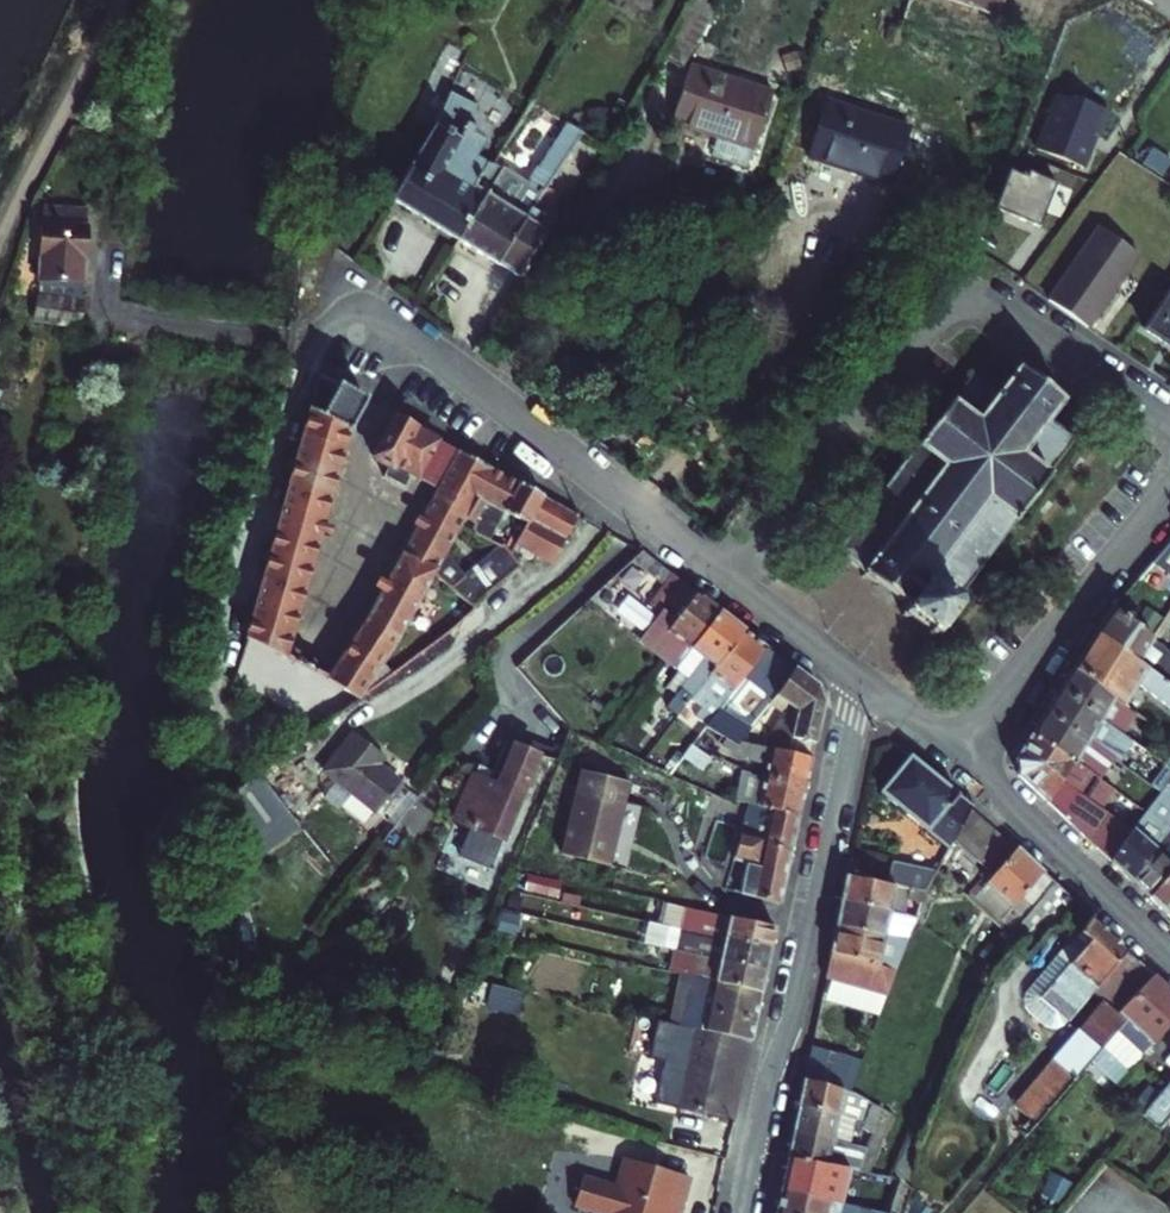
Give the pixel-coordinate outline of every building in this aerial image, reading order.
[(970,21),(967,31),(985,37),(999,0),(912,0),(970,21)] [(453,55),(441,49),(429,75),(434,78),(421,106),(428,110),(453,55)] [(766,97),(683,72),(666,128),(710,142),(705,161),(742,172),(766,97)] [(429,75),(416,103),(421,106),(434,78),(429,75)] [(450,248),(494,177),(485,173),(482,173),(466,165),(475,148),(463,141),(466,135),(456,129),(463,114),(440,101),(425,135),(382,205),(450,248)] [(1092,115),(1061,105),(1059,110),(1040,104),(1025,160),(1071,173),(1080,141),(1085,142),(1092,115)] [(800,164),(910,198),(929,141),(820,105),(800,164)] [(509,283),(538,234),(526,228),(531,219),(527,217),(573,141),(557,132),(520,192),(494,177),(450,248),(509,283)] [(1026,236),(1043,193),(1015,182),(1013,186),(994,180),(982,219),(1026,236)] [(27,232),(27,288),(77,288),(77,233),(74,233),(75,217),(30,215),(30,232),(27,232)] [(1107,245),(1082,229),(1032,305),(1056,321),(1107,245)] [(1135,332),(1169,355),(1169,279),(1135,332)] [(77,308),(29,308),(26,334),(72,336),(77,308)] [(855,523),(852,528),(851,529),(854,531),(838,553),(835,550),(830,556),(833,559),(829,564),(835,569),(839,564),(855,576),(851,581),(857,585),(861,580),(895,605),(886,618),(892,623),(896,618),(920,635),(916,641),(922,645),(925,639),(931,643),(935,637),(930,633),(949,607),(953,610),(956,605),(950,600),(965,580),(969,584),(973,578),(968,575),(986,551),(991,555),(995,549),(991,545),(1006,524),(1015,530),(1020,523),(1015,519),(1039,486),(1043,490),(1047,484),(1040,479),(1067,441),(1045,425),(1056,410),(1061,413),(1064,408),(1059,404),(1063,399),(1056,395),(1053,400),(1018,375),(1021,371),(1016,367),(1013,371),(1007,366),(1003,372),(1009,376),(992,399),(964,378),(943,408),(939,405),(935,410),(939,412),(913,448),(909,445),(906,449),(912,453),(899,470),(896,468),(892,473),(895,475),(876,501),(873,499),(869,505),(872,507),(859,526),(855,523)] [(290,378),(278,373),(272,390),(284,395),(290,378)] [(340,442),(359,409),(312,383),(241,643),(281,664),(340,442)] [(483,474),(388,424),(366,463),(368,469),(380,475),(376,484),(395,495),(399,490),(398,484),(428,500),(360,630),(324,685),(358,702),(405,625),(426,583),(463,621),(473,606),(514,573),(499,551),(467,583),(440,557),(456,525),(483,474)] [(497,517),(523,531),(538,504),(483,474),(456,525),(469,531),(465,538),(477,543),(497,517)] [(549,571),(574,524),(538,504),(523,531),(512,551),(549,571)] [(1169,574),(1169,542),(1153,564),(1169,574)] [(625,551),(616,561),(656,592),(666,579),(638,558),(625,551)] [(669,676),(714,617),(667,580),(666,579),(656,592),(641,611),(652,619),(631,646),(669,676)] [(1152,639),(1112,610),(1096,636),(1147,673),(1164,648),(1152,639)] [(683,709),(686,705),(739,635),(714,617),(669,676),(681,684),(670,700),(683,709)] [(739,635),(686,705),(708,722),(700,733),(724,747),(734,753),(751,727),(765,707),(768,702),(788,673),(739,635)] [(1072,673),(1121,708),(1134,689),(1169,714),(1169,689),(1147,673),(1096,636),(1072,673)] [(811,691),(788,673),(768,702),(792,718),(784,751),(779,751),(777,757),(806,763),(818,706),(811,691)] [(1121,708),(1072,673),(1059,693),(1115,733),(1123,739),(1136,719),(1121,708)] [(1115,733),(1059,693),(1044,715),(1100,754),(1115,733)] [(765,707),(751,727),(761,733),(774,714),(765,707)] [(1100,754),(1044,715),(1031,736),(1102,786),(1106,780),(1102,776),(1112,762),(1100,754)] [(350,736),(322,776),(374,816),(397,784),(375,767),(381,759),(350,736)] [(1102,786),(1031,736),(1016,760),(1018,778),(1109,864),(1148,818),(1117,797),(1102,818),(1073,795),(1084,782),(1099,791),(1102,786)] [(1136,748),(1147,756),(1152,750),(1139,742),(1136,748)] [(734,753),(724,747),(721,753),(729,759),(734,753)] [(536,760),(503,748),(488,786),(474,780),(456,827),(501,845),(536,760)] [(1136,748),(1135,748),(1131,754),(1143,762),(1147,756),(1136,748)] [(806,763),(777,757),(767,756),(761,785),(800,794),(806,763)] [(975,813),(919,765),(889,799),(952,850),(956,844),(972,817),(975,813)] [(628,788),(580,776),(557,859),(606,872),(628,788)] [(800,794),(761,785),(751,782),(736,777),(729,809),(743,815),(744,810),(793,823),(800,794)] [(1109,864),(1128,882),(1169,831),(1169,788),(1148,818),(1109,864)] [(277,846),(239,792),(204,816),(219,887),(277,846)] [(786,858),(793,823),(744,810),(743,815),(736,840),(760,846),(758,851),(786,858)] [(1013,855),(972,817),(956,844),(993,879),(1013,855)] [(1128,882),(1148,901),(1169,875),(1169,831),(1128,882)] [(775,909),(786,858),(758,851),(760,846),(736,840),(728,867),(742,871),(739,883),(725,879),(720,897),(775,909)] [(1014,929),(1022,920),(1054,884),(1017,851),(1013,855),(993,879),(986,887),(1014,913),(1006,921),(1014,929)] [(896,871),(892,888),(925,894),(935,878),(896,871)] [(1148,901),(1169,922),(1169,875),(1148,901)] [(844,879),(839,905),(896,915),(900,902),(919,905),(925,894),(892,888),(844,879)] [(1054,884),(1022,920),(1043,939),(1074,903),(1054,884)] [(896,915),(839,905),(834,929),(905,943),(916,919),(896,915)] [(684,914),(679,936),(766,956),(770,934),(684,914)] [(1033,996),(1041,1002),(1101,927),(1092,919),(1033,996)] [(1101,927),(1041,1002),(1033,996),(1030,1002),(1029,1008),(1033,1018),(1049,1028),(1059,1030),(1065,1027),(1127,951),(1101,927)] [(905,943),(834,929),(823,981),(830,982),(884,996),(905,943)] [(679,936),(675,957),(761,977),(766,956),(679,936)] [(670,979),(688,983),(756,999),(761,977),(675,957),(670,979)] [(1154,977),(1141,965),(1098,1012),(1021,1103),(1016,1100),(1001,1117),(1010,1126),(999,1138),(1014,1152),(1086,1067),(1099,1053),(1117,1031),(1126,1022),(1118,1015),(1154,977)] [(1117,1031),(1144,1056),(1169,1026),(1169,992),(1154,977),(1118,1015),(1126,1022),(1117,1031)] [(884,996),(830,982),(824,1003),(878,1017),(884,996)] [(677,1030),(690,1033),(739,1044),(746,1046),(756,999),(688,983),(677,1030)] [(726,1106),(739,1044),(690,1033),(671,1113),(727,1125),(731,1107),(726,1106)] [(730,1125),(746,1046),(739,1044),(726,1106),(731,1107),(727,1125),(730,1125)] [(808,1052),(801,1083),(842,1093),(850,1061),(808,1052)] [(1099,1053),(1086,1067),(1114,1089),(1125,1077),(1099,1053)] [(801,1083),(796,1109),(837,1118),(863,1124),(875,1126),(880,1112),(853,1096),(842,1093),(801,1083)] [(1141,1118),(1160,1131),(1169,1120),(1169,1084),(1141,1118)] [(796,1109),(790,1135),(831,1143),(837,1118),(796,1109)] [(863,1124),(856,1148),(866,1150),(872,1134),(875,1126),(863,1124)] [(790,1135),(785,1160),(826,1167),(831,1143),(790,1135)] [(858,1173),(860,1167),(866,1150),(856,1148),(849,1171),(858,1173)] [(777,1194),(845,1207),(869,1212),(875,1212),(886,1212),(896,1181),(879,1177),(874,1197),(843,1189),(849,1171),(826,1167),(785,1160),(777,1194)] [(673,1180),(615,1165),(607,1194),(573,1184),(565,1212),(566,1212),(664,1212),(673,1180)] [(278,1175),(264,1170),(256,1187),(270,1194),(278,1175)] [(673,1180),(664,1212),(672,1212),(680,1182),(673,1180)] [(777,1194),(774,1212),(844,1212),(845,1207),(777,1194)]
